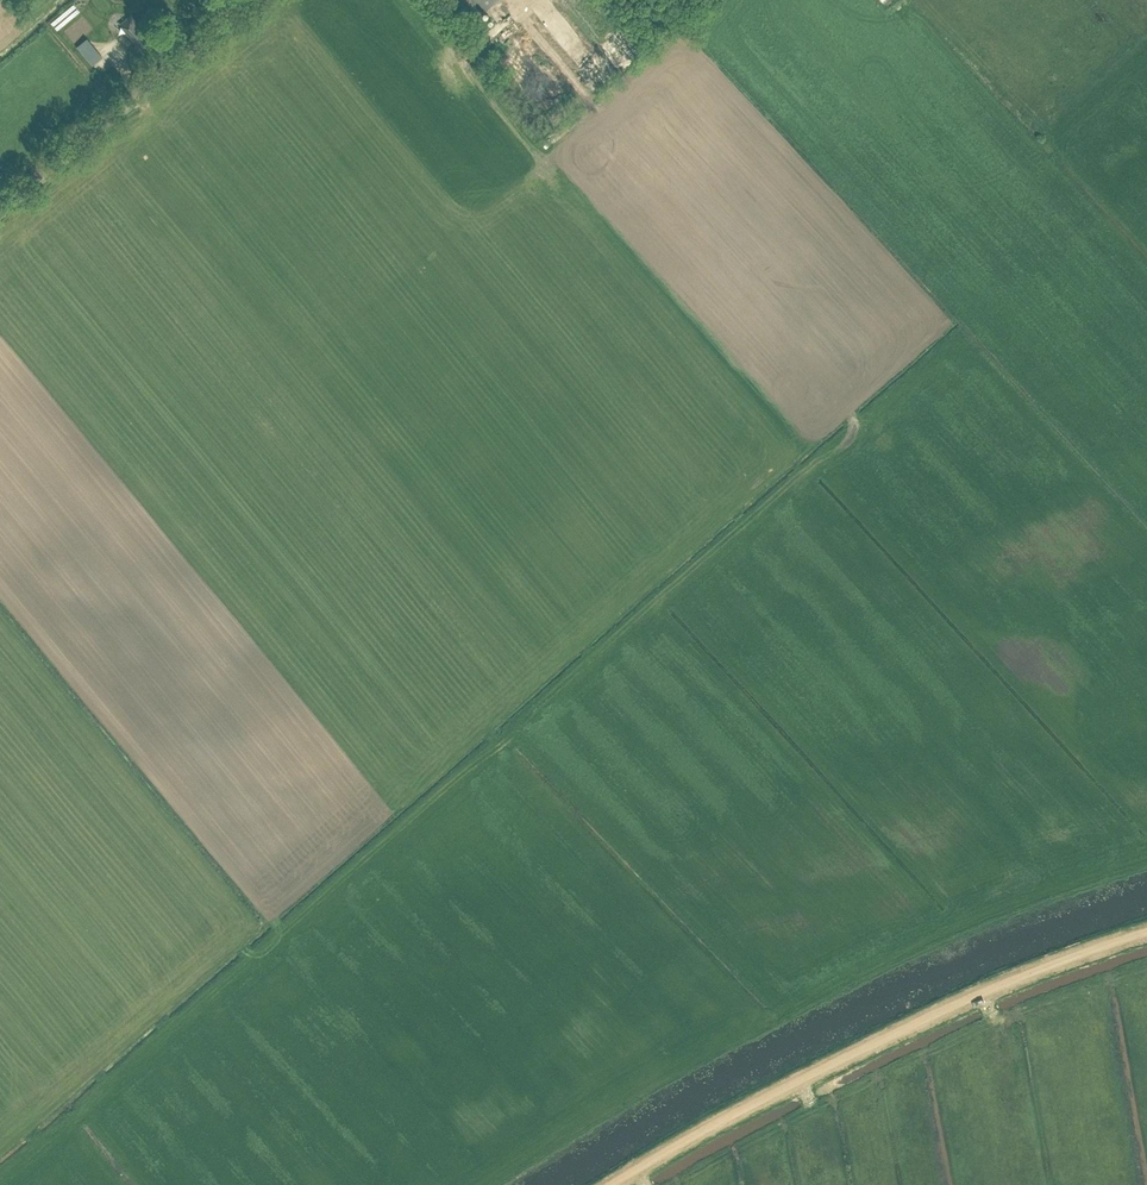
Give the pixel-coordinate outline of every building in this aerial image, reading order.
[(497,0),(479,0),(486,9),(497,0)] [(131,14),(119,23),(142,51),(152,43),(144,34),(146,33),(131,14)] [(615,19),(611,25),(618,30),(622,24),(615,19)] [(99,51),(91,42),(80,51),(88,60),(99,51)]
